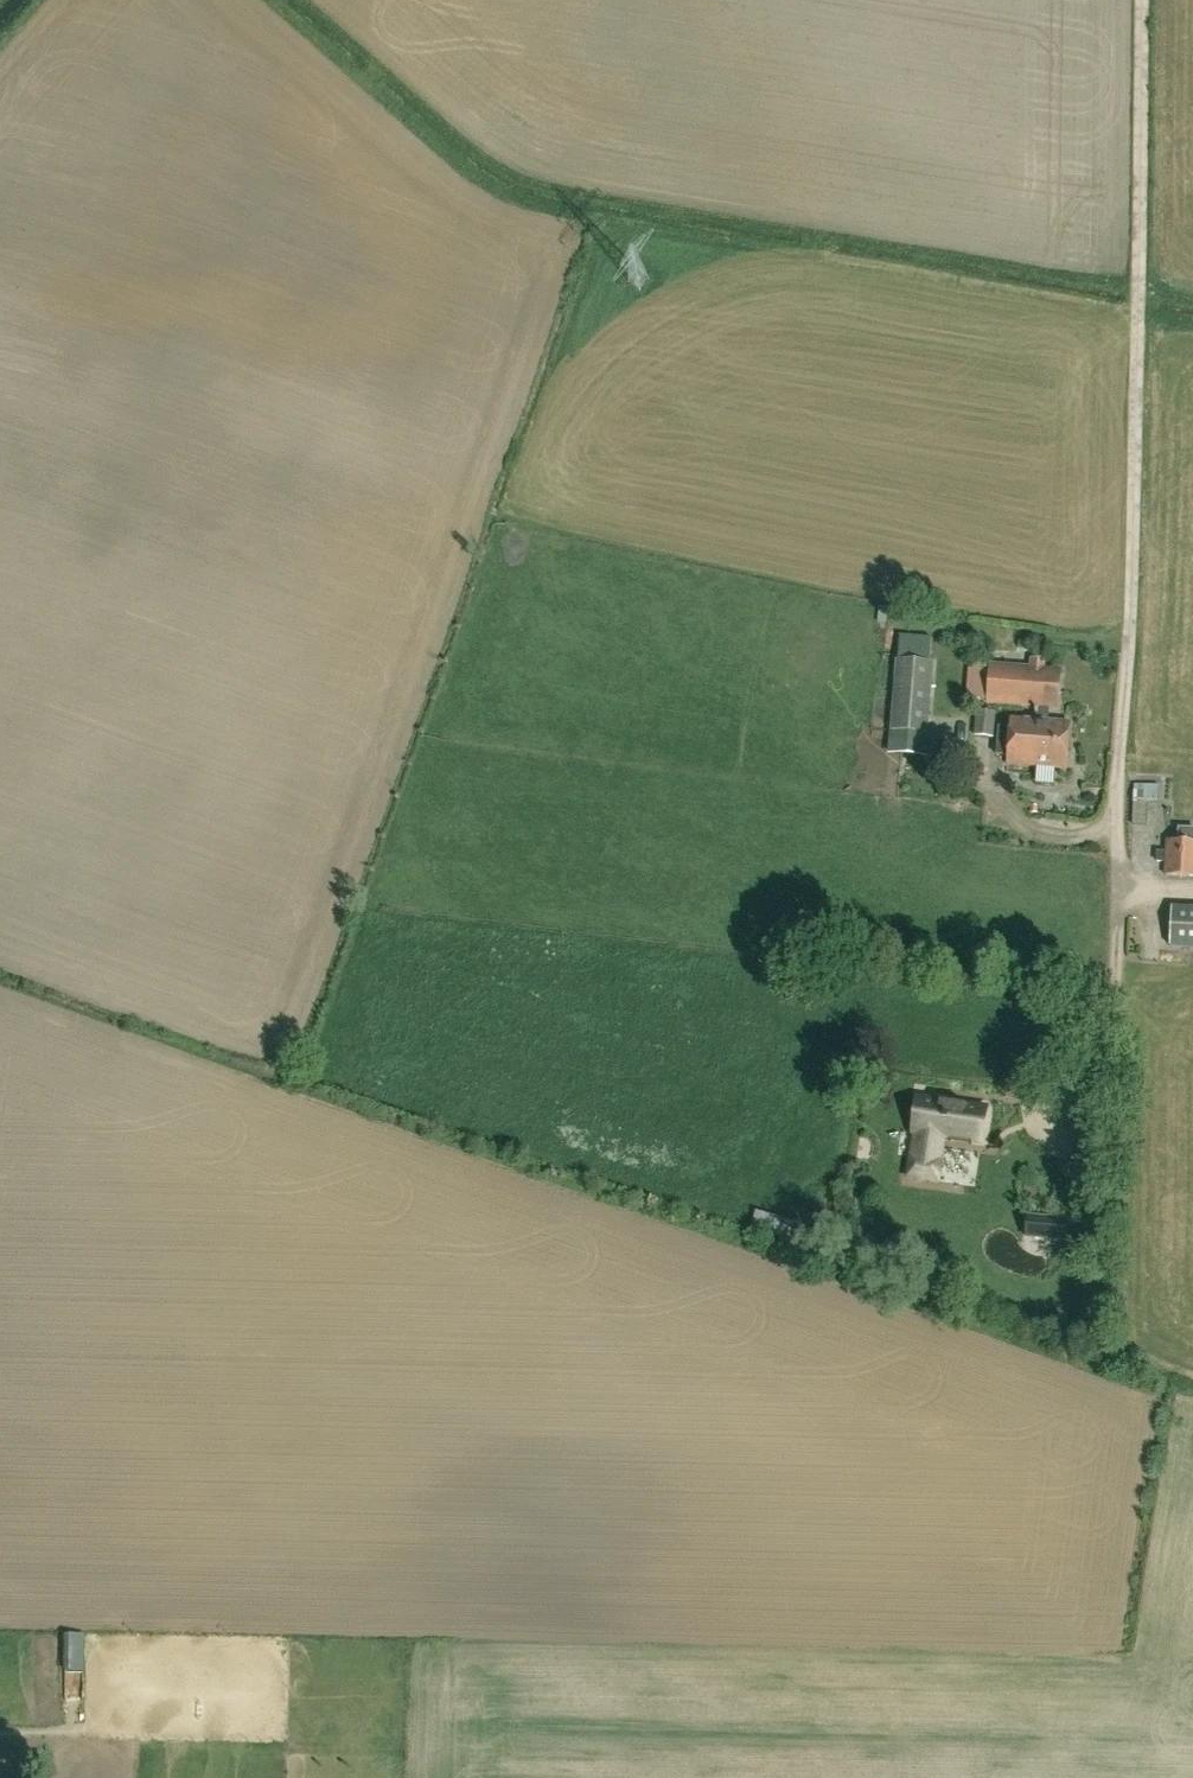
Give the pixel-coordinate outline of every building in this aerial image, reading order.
[(935,662),(900,659),(893,730),(929,733),(935,662)] [(1040,705),(1038,722),(1049,722),(1051,707),(1060,707),(1064,672),(1047,670),(1048,662),(1033,660),(1031,669),(993,665),(990,701),(1040,705)] [(1072,724),(1049,722),(1038,722),(1012,720),(1011,728),(1001,728),(999,758),(1009,757),(1009,765),(1069,769),(1072,724)] [(1135,784),(1133,825),(1148,826),(1149,802),(1158,803),(1159,785),(1135,784)] [(1169,839),(1167,874),(1192,875),(1192,840),(1169,839)] [(1171,944),(1192,945),(1192,907),(1173,906),(1171,944)] [(986,1109),(918,1099),(913,1132),(916,1133),(911,1157),(912,1157),(908,1177),(937,1181),(940,1161),(939,1161),(943,1137),(981,1142),(986,1109)] [(1063,1158),(1103,1162),(1105,1143),(1065,1139),(1063,1158)] [(1064,1240),(1066,1221),(1052,1219),(1050,1238),(1064,1240)]
